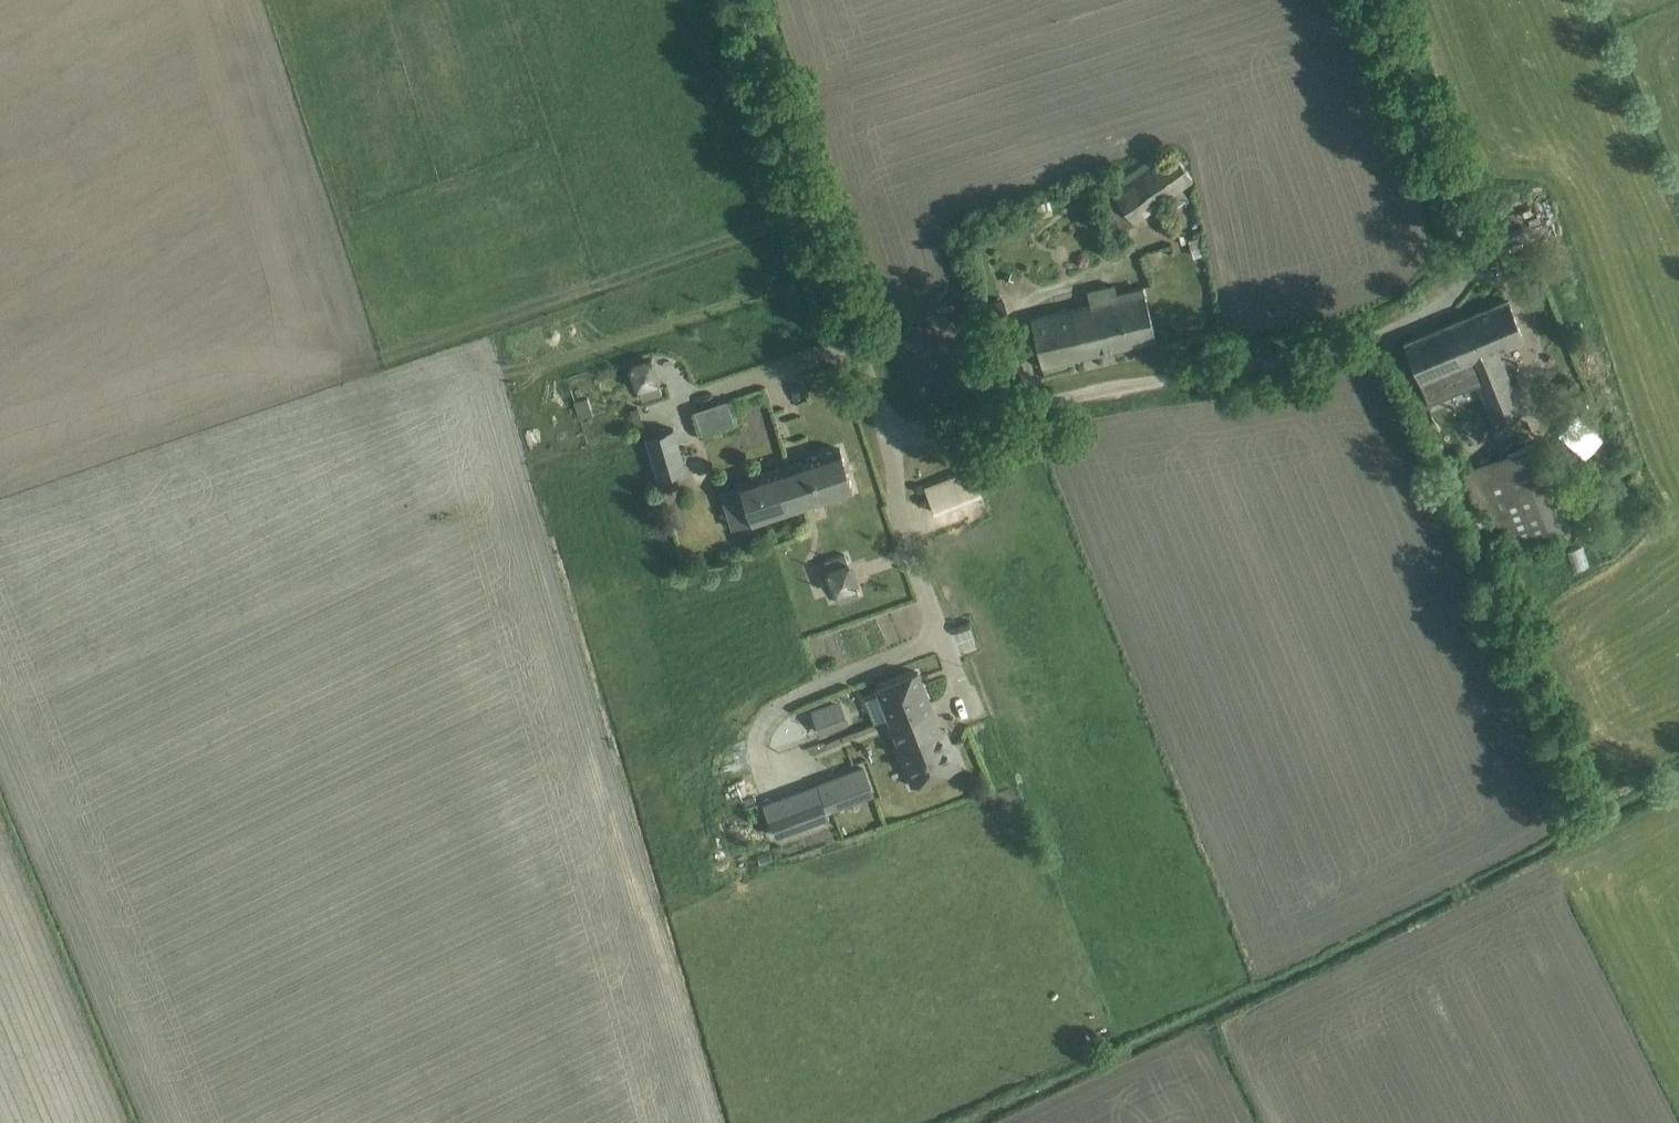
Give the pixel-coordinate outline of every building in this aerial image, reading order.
[(1121,181),(1125,187),(1113,197),(1132,224),(1144,216),(1145,217),(1159,207),(1158,205),(1171,197),(1177,206),(1188,199),(1181,189),(1193,181),(1174,154),(1159,164),(1155,158),(1121,181)] [(1030,319),(1036,344),(1042,366),(1156,339),(1143,288),(1116,294),(1114,286),(1087,292),(1090,305),(1030,319)] [(1524,339),(1516,320),(1508,300),(1403,343),(1412,363),(1429,403),(1476,384),(1491,421),(1520,409),(1496,351),(1524,339)] [(986,326),(1008,319),(1003,301),(982,307),(986,326)] [(649,361),(628,367),(638,400),(659,394),(649,361)] [(1512,550),(1571,527),(1538,443),(1463,472),(1490,541),(1506,535),(1512,550)] [(806,459),(789,465),(803,507),(853,490),(840,448),(819,455),(817,456),(806,459)] [(739,484),(721,490),(729,516),(747,510),(751,523),(793,510),(803,507),(789,465),(780,468),(737,481),(739,484)] [(927,489),(934,509),(978,492),(971,472),(927,489)] [(845,555),(825,562),(828,572),(827,572),(835,593),(836,593),(839,603),(859,596),(856,586),(849,564),(848,564),(845,555)] [(917,670),(875,687),(888,719),(899,747),(897,748),(912,786),(960,767),(951,745),(947,746),(930,702),(917,670)] [(832,702),(811,710),(820,735),(842,727),(832,702)] [(865,792),(857,770),(799,791),(811,823),(828,817),(825,807),(865,792)]
